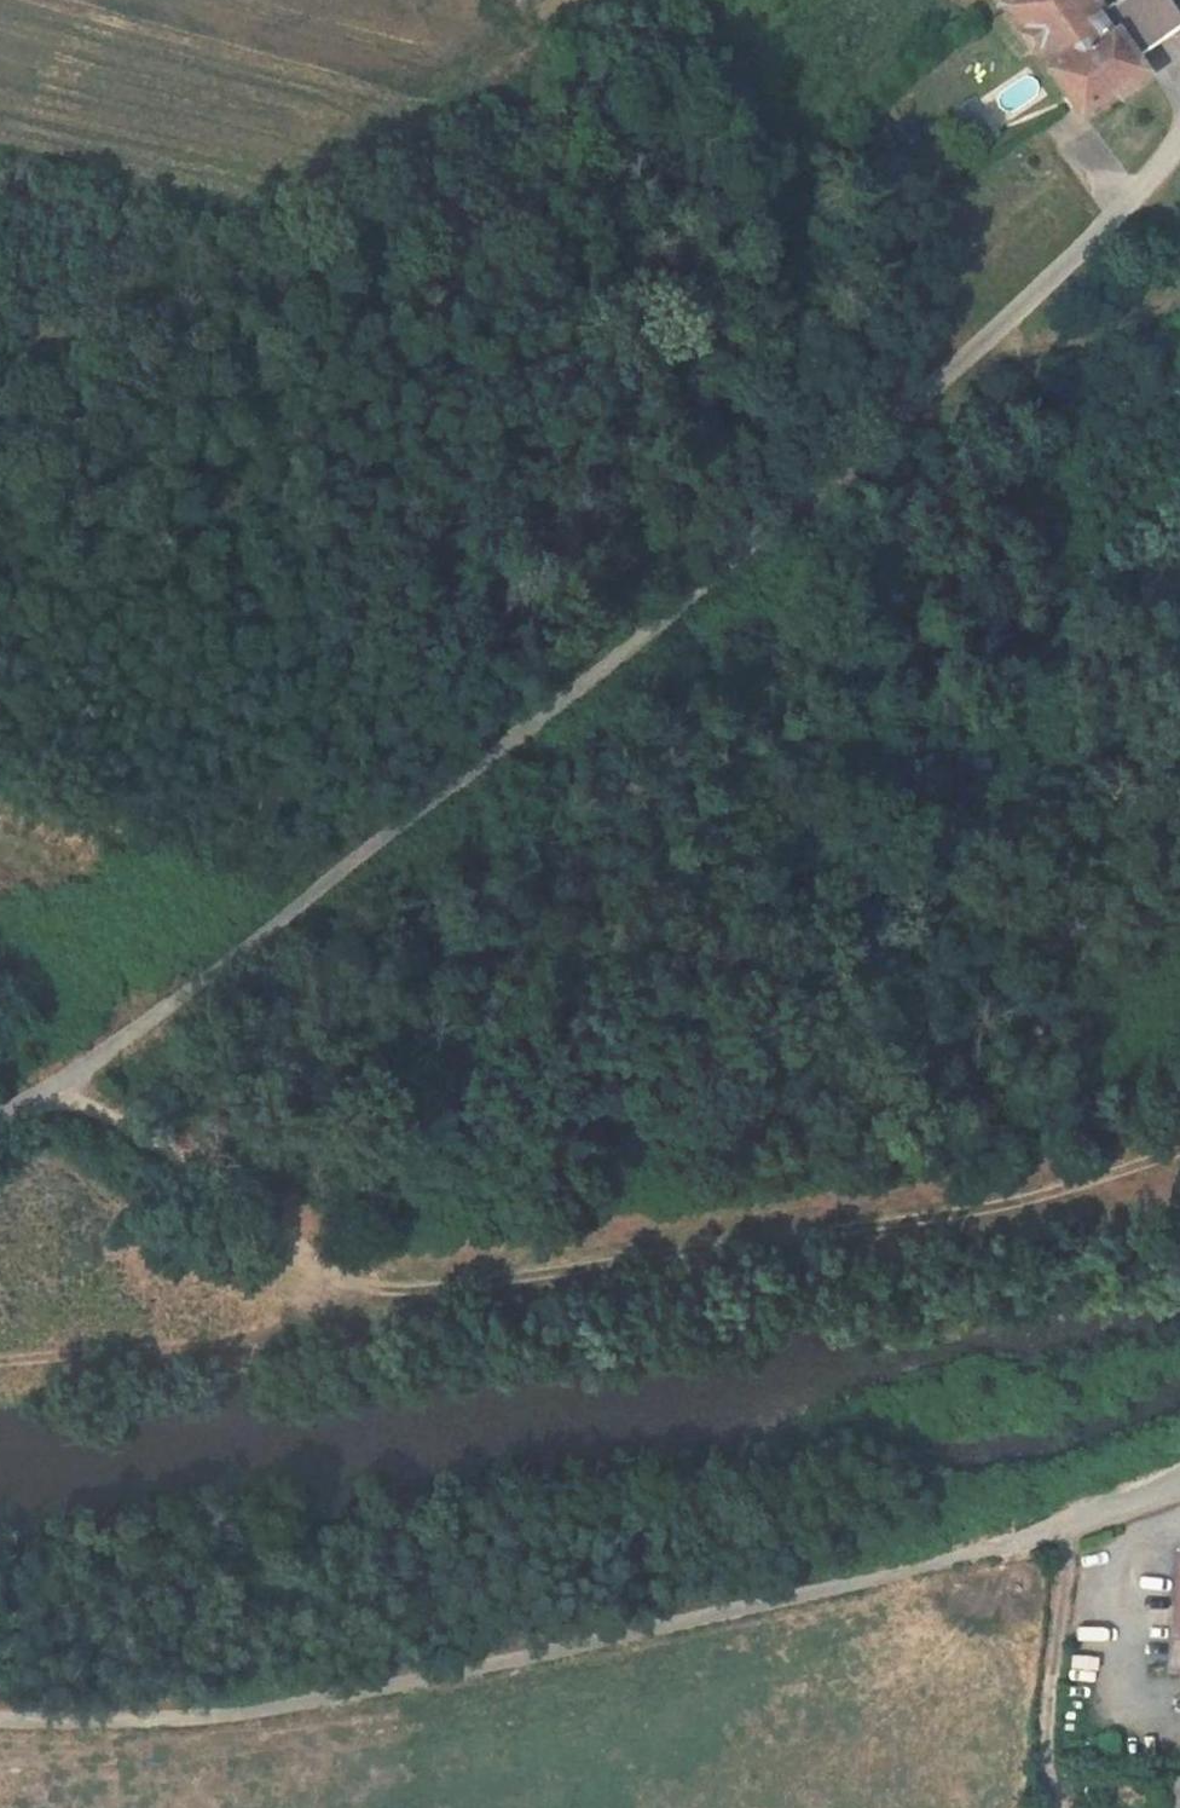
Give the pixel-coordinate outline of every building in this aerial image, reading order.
[(1179,30),(1179,12),(1171,0),(1018,0),(1010,6),(1006,0),(987,13),(1010,47),(1029,34),(1082,111),(1117,86),(1122,92),(1145,76),(1135,61),(1179,30)] [(1179,1549),(1168,1668),(1179,1669),(1179,1549)]
